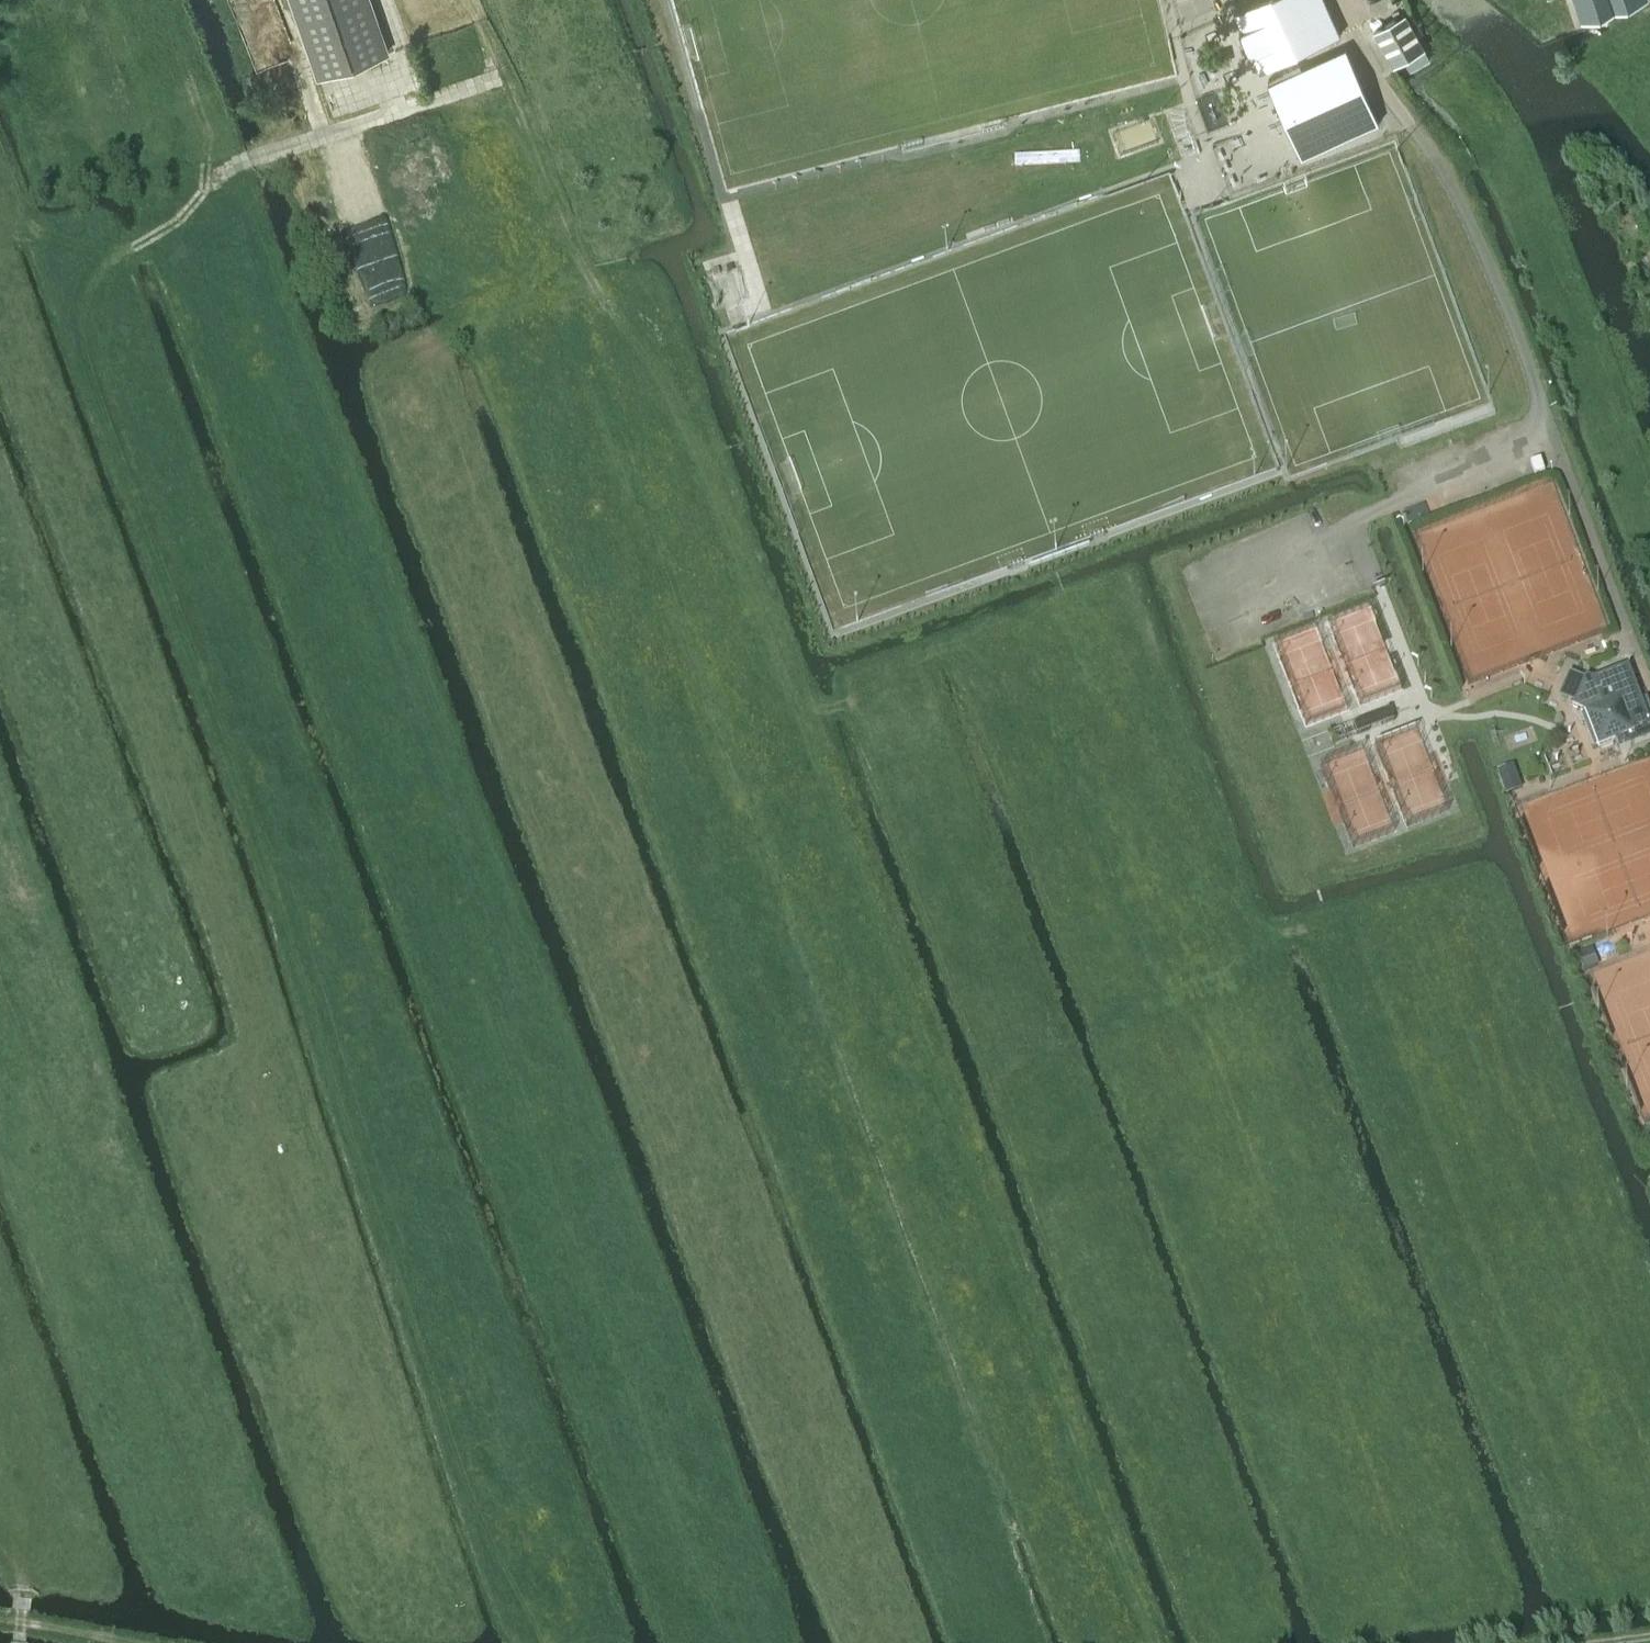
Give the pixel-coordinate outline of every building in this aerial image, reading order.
[(318,78),(385,55),(367,0),(292,0),(318,78)] [(1234,12),(1260,69),(1340,34),(1325,0),(1261,0),(1234,12)] [(1581,17),(1633,0),(1575,0),(1581,17)] [(1394,64),(1425,47),(1405,12),(1374,29),(1394,64)] [(1346,48),(1269,82),(1302,156),(1379,121),(1346,48)] [(985,131),(1002,126),(1001,121),(983,126),(985,131)] [(905,151),(923,147),(922,142),(904,146),(905,151)] [(1104,531),(1090,536),(1092,541),(1105,536),(1104,531)] [(1022,561),(1009,566),(1010,570),(1024,565),(1022,561)] [(1589,711),(1603,746),(1620,739),(1623,749),(1649,739),(1649,708),(1633,664),(1597,678),(1590,675),(1577,705),(1589,711)] [(1512,794),(1523,790),(1519,780),(1515,767),(1498,772),(1507,796),(1512,794)]
